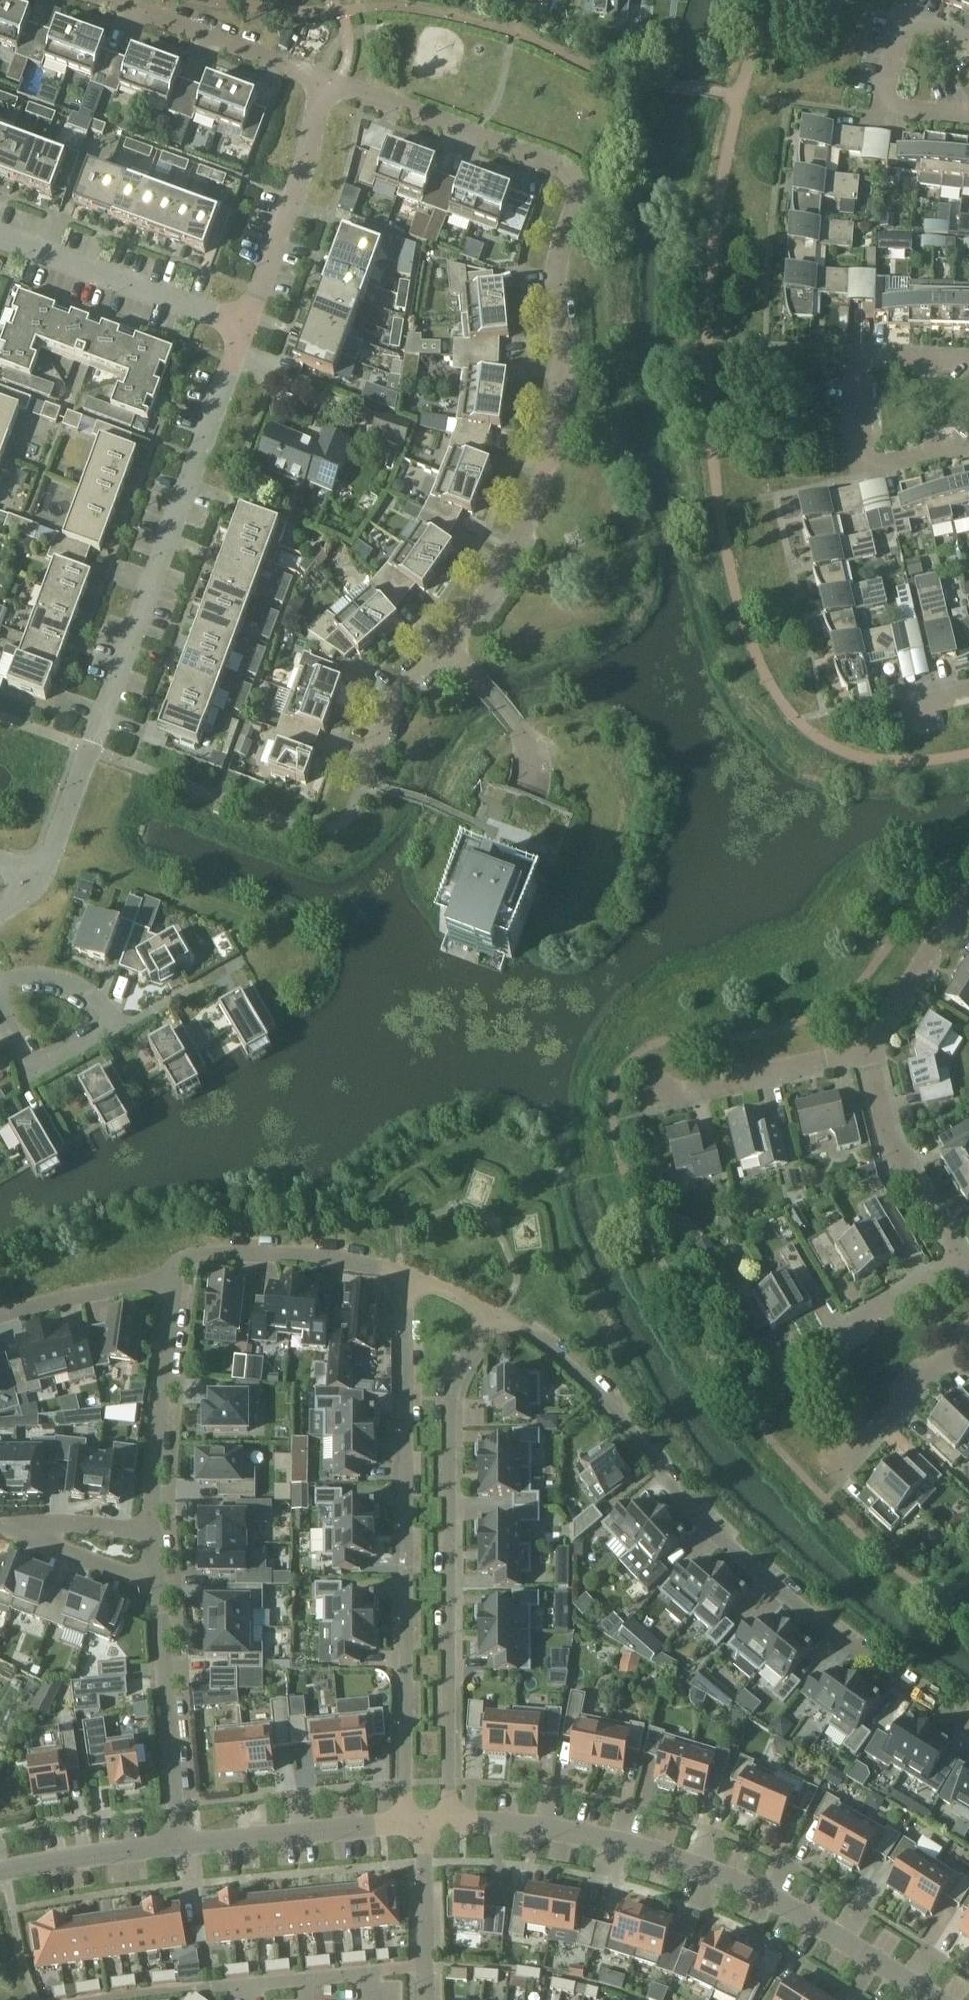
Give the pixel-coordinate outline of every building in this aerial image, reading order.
[(583,15),(617,20),(617,18),(627,19),(629,0),(585,0),(583,15)] [(942,2),(963,10),(967,0),(943,0),(942,2)] [(40,32),(26,27),(31,14),(7,5),(0,24),(0,44),(18,50),(15,56),(29,61),(40,32)] [(69,69),(82,33),(58,24),(53,37),(40,32),(29,61),(42,66),(45,60),(69,69)] [(104,89),(115,60),(101,55),(106,42),(82,33),(69,69),(93,78),(90,84),(104,89)] [(144,97),(157,61),(133,52),(128,64),(115,60),(104,89),(117,94),(120,88),(144,97)] [(179,117),(190,87),(177,82),(181,70),(157,61),(144,97),(168,106),(166,112),(179,117)] [(219,125),(232,88),(208,79),(203,92),(190,87),(179,117),(193,122),(195,116),(219,125)] [(36,97),(53,104),(58,90),(41,83),(36,97)] [(232,88),(219,125),(243,133),(241,139),(254,144),(265,115),(252,110),(257,97),(232,88)] [(5,95),(2,104),(14,109),(18,100),(5,95)] [(39,118),(42,109),(29,104),(26,113),(39,118)] [(42,109),(39,118),(52,123),(55,113),(42,109)] [(89,130),(93,121),(79,116),(76,125),(89,130)] [(93,121),(89,130),(102,135),(106,126),(93,121)] [(876,162),(879,134),(808,125),(805,147),(802,147),(802,146),(800,146),(800,151),(799,157),(799,162),(800,168),(801,173),(800,173),(860,180),(860,179),(827,175),(830,152),(863,156),(863,161),(876,162)] [(0,129),(0,165),(10,137),(12,133),(0,129)] [(879,134),(876,162),(887,164),(891,135),(879,134)] [(29,144),(10,137),(0,165),(0,178),(15,183),(29,144)] [(921,175),(926,140),(904,137),(902,149),(890,147),(885,184),(899,186),(901,173),(921,175)] [(137,154),(140,145),(127,140),(123,149),(137,154)] [(941,190),(948,142),(926,140),(919,196),(940,199),(941,190)] [(968,146),(968,145),(948,142),(941,190),(963,193),(968,146)] [(33,190),(47,151),(29,144),(15,183),(33,190)] [(140,145),(137,154),(150,159),(153,150),(140,145)] [(399,191),(412,155),(388,146),(383,159),(370,154),(359,183),(373,188),(375,182),(399,191)] [(47,151),(33,190),(52,197),(66,158),(47,151)] [(173,167),(176,158),(163,153),(160,163),(173,167)] [(426,208),(424,214),(422,217),(430,220),(434,211),(440,196),(445,181),(432,176),(437,164),(412,155),(399,191),(397,197),(426,208)] [(176,158),(173,167),(186,172),(189,163),(176,158)] [(94,212),(108,173),(89,166),(75,205),(94,212)] [(210,181),(213,172),(200,167),(197,176),(210,181)] [(213,172),(210,181),(222,186),(226,176),(213,172)] [(113,219),(127,180),(108,173),(94,212),(113,219)] [(473,225),(488,182),(463,173),(458,186),(445,181),(440,196),(434,211),(473,225)] [(857,203),(860,180),(800,173),(798,195),(795,195),(795,194),(793,194),(793,200),(793,205),(793,211),(794,216),(796,222),(854,226),(820,223),(822,200),(857,203)] [(131,226),(145,187),(127,180),(113,219),(131,226)] [(512,191),(488,182),(473,225),(518,242),(529,206),(509,198),(512,191)] [(149,232),(163,193),(145,187),(131,226),(149,232)] [(167,239),(181,200),(163,193),(149,232),(167,239)] [(186,246),(200,207),(181,200),(167,239),(186,246)] [(200,207),(186,246),(205,253),(210,239),(219,242),(231,210),(222,206),(219,214),(200,207)] [(882,212),(880,228),(892,229),(894,213),(882,212)] [(961,217),(959,235),(968,236),(968,218),(961,217)] [(854,226),(796,222),(795,222),(793,244),(788,243),(790,264),(817,267),(817,248),(852,250),(854,226)] [(936,233),(937,223),(924,222),(923,232),(936,233)] [(937,223),(936,233),(948,234),(949,224),(937,223)] [(336,251),(375,265),(380,254),(386,253),(392,239),(353,224),(349,234),(343,232),(336,251)] [(908,253),(908,247),(909,237),(891,236),(891,244),(897,244),(896,252),(908,253)] [(934,249),(934,239),(923,238),(922,248),(934,249)] [(934,239),(934,249),(945,250),(946,240),(934,239)] [(368,285),(375,265),(336,251),(329,270),(368,285)] [(411,277),(413,263),(403,261),(401,275),(411,277)] [(480,315),(507,312),(504,286),(490,288),(489,273),(447,264),(450,294),(466,298),(468,316),(480,315)] [(362,303),(368,285),(329,270),(323,288),(362,303)] [(864,274),(790,273),(790,292),(785,291),(787,307),(793,321),(814,320),(815,295),(849,297),(849,302),(863,302),(864,274)] [(875,302),(876,280),(876,274),(864,274),(863,302),(875,302)] [(910,329),(911,293),(890,293),(891,280),(876,280),(875,302),(875,316),(888,316),(888,329),(910,329)] [(398,295),(408,297),(410,284),(400,282),(398,295)] [(361,306),(362,303),(323,288),(316,306),(355,321),(365,324),(371,309),(361,306)] [(932,330),(933,294),(911,293),(910,329),(932,330)] [(953,331),(954,295),(933,294),(932,330),(953,331)] [(20,295),(0,349),(0,367),(7,369),(3,381),(50,398),(55,386),(31,378),(38,359),(33,356),(37,343),(129,377),(125,390),(119,388),(112,407),(88,399),(84,411),(131,428),(136,417),(148,421),(174,352),(20,295)] [(406,311),(408,297),(398,295),(395,309),(406,311)] [(954,295),(953,331),(968,331),(968,295),(954,295)] [(349,338),(355,321),(316,306),(310,324),(349,338)] [(464,357),(495,355),(496,339),(509,338),(507,312),(480,315),(468,316),(462,317),(464,342),(464,357)] [(261,316),(259,325),(282,330),(284,321),(261,316)] [(391,334),(402,336),(404,323),(393,321),(391,334)] [(341,358),(349,338),(310,324),(302,343),(341,358)] [(399,350),(402,336),(391,334),(389,348),(399,350)] [(334,377),(341,358),(302,343),(295,362),(334,377)] [(407,346),(405,356),(421,357),(421,346),(407,346)] [(464,357),(459,356),(455,356),(455,370),(463,371),(460,396),(505,403),(508,377),(495,375),(495,355),(464,357)] [(391,376),(401,378),(403,364),(392,362),(390,376),(391,376)] [(400,386),(401,378),(391,376),(388,394),(367,386),(362,400),(395,412),(400,386)] [(401,378),(400,386),(414,388),(415,378),(401,376),(401,378)] [(11,434),(20,410),(27,412),(31,399),(0,388),(0,430),(11,434)] [(445,434),(453,436),(465,439),(483,444),(488,427),(501,428),(505,403),(460,396),(456,421),(447,420),(445,434)] [(56,423),(61,410),(45,405),(41,417),(56,423)] [(80,431),(84,418),(68,413),(63,425),(80,431)] [(404,447),(410,428),(378,417),(371,437),(404,447)] [(91,462),(128,476),(137,451),(128,448),(132,436),(98,423),(93,436),(100,439),(91,462)] [(11,434),(0,430),(0,457),(2,458),(11,434)] [(345,457),(351,444),(324,433),(319,446),(301,438),(299,444),(271,433),(257,466),(304,485),(305,481),(331,492),(346,457),(345,457)] [(483,444),(465,439),(453,436),(449,450),(440,474),(482,490),(491,466),(479,461),(483,444)] [(119,501),(128,476),(91,462),(82,488),(119,501)] [(953,524),(954,525),(968,522),(968,464),(962,466),(963,473),(943,477),(953,524)] [(472,514),(482,490),(440,474),(430,498),(423,511),(451,525),(460,510),(472,514)] [(932,529),(953,524),(943,477),(922,482),(930,517),(932,529)] [(891,510),(889,502),(885,482),(873,485),(876,500),(879,513),(891,510)] [(909,522),(930,517),(922,482),(900,487),(903,499),(889,502),(891,510),(898,538),(912,534),(909,522)] [(879,513),(876,500),(873,485),(803,501),(808,523),(804,524),(804,523),(803,523),(804,528),(806,533),(808,538),(811,543),(814,548),(838,542),(832,519),(865,512),(866,516),(879,513)] [(110,526),(119,501),(82,488),(73,512),(110,526)] [(234,530),(273,544),(279,546),(289,519),(250,503),(247,513),(241,511),(234,530)] [(443,541),(451,525),(423,511),(416,507),(412,514),(420,518),(417,523),(422,527),(407,548),(439,570),(454,549),(443,541)] [(100,552),(110,526),(73,512),(64,537),(57,534),(52,547),(87,559),(91,548),(100,552)] [(23,522),(22,522),(8,516),(3,529),(19,535),(23,522)] [(19,535),(22,536),(34,540),(39,528),(23,522),(19,535)] [(267,562),(273,544),(234,530),(227,548),(267,562)] [(824,595),(848,589),(843,566),(877,558),(872,534),(838,542),(814,548),(818,570),(815,570),(814,570),(815,575),(817,580),(819,585),(821,590),(825,594),(824,594),(824,595)] [(20,537),(15,551),(30,556),(35,542),(20,537)] [(407,548),(402,544),(387,566),(378,577),(401,597),(413,584),(424,592),(439,570),(407,548)] [(316,563),(322,556),(325,553),(317,546),(308,557),(316,563)] [(82,571),(87,559),(52,547),(48,559),(55,561),(46,587),(83,600),(92,575),(82,571)] [(260,581),(267,562),(227,548),(220,567),(260,581)] [(949,566),(962,563),(960,553),(947,556),(949,566)] [(307,574),(316,563),(308,557),(299,567),(307,574)] [(910,576),(922,573),(919,561),(907,564),(910,576)] [(253,599),(260,581),(220,567),(214,585),(253,599)] [(0,587),(0,588),(8,591),(14,575),(5,572),(0,587)] [(950,625),(942,587),(939,575),(908,582),(909,587),(909,588),(916,587),(918,593),(933,660),(953,656),(955,655),(956,662),(954,663),(955,664),(959,663),(964,661),(968,659),(968,621),(950,625)] [(278,588),(288,591),(292,579),(283,576),(278,588)] [(390,611),(401,597),(378,577),(368,587),(372,592),(353,609),(379,638),(399,621),(390,611)] [(824,595),(824,594),(829,616),(825,617),(825,616),(824,617),(825,622),(827,627),(829,632),(832,637),(835,641),(834,641),(835,642),(859,636),(853,613),(888,605),(882,581),(848,589),(824,595)] [(246,617),(253,599),(214,585),(207,603),(246,617)] [(73,625),(83,600),(46,587),(36,611),(73,625)] [(909,587),(896,590),(899,601),(912,599),(909,588),(909,587)] [(283,604),(288,591),(278,588),(274,601),(283,604)] [(295,626),(303,603),(292,600),(284,623),(295,626)] [(240,635),(246,617),(207,603),(201,621),(240,635)] [(360,655),(379,638),(353,609),(340,621),(328,614),(307,632),(342,656),(353,647),(360,655)] [(265,624),(274,627),(279,614),(270,610),(265,624)] [(64,650),(73,625),(36,611),(27,636),(64,650)] [(233,653),(240,635),(201,621),(194,639),(233,653)] [(905,625),(911,653),(923,651),(917,623),(905,625)] [(270,640),(274,627),(265,624),(260,636),(270,640)] [(905,625),(835,642),(840,663),(836,664),(836,663),(835,663),(835,666),(838,675),(843,684),(849,691),(850,691),(848,689),(869,684),(864,659),(897,652),(898,656),(911,653),(905,625)] [(55,674),(64,650),(27,636),(18,661),(55,674)] [(226,672),(233,653),(194,639),(187,657),(226,672)] [(252,660),(261,663),(266,650),(257,646),(252,660)] [(292,693),(334,709),(343,684),(330,679),(335,666),(306,655),(292,693)] [(219,691),(226,672),(187,657),(180,676),(219,691)] [(256,676),(261,663),(252,660),(247,673),(256,676)] [(46,700),(55,674),(18,661),(9,686),(46,700)] [(213,709),(219,691),(180,676),(174,694),(213,709)] [(238,697),(247,701),(252,687),(243,684),(238,697)] [(283,717),(278,731),(308,741),(312,728),(325,733),(334,709),(292,693),(283,717)] [(206,727),(213,709),(174,694),(167,712),(206,727)] [(243,714),(247,701),(238,697),(233,710),(243,714)] [(199,746),(206,727),(167,712),(160,732),(199,746)] [(225,733),(234,737),(239,723),(230,719),(225,733)] [(303,755),(308,741),(278,731),(273,744),(279,746),(270,771),(306,784),(313,766),(310,765),(313,758),(303,755)] [(227,755),(234,737),(225,733),(218,752),(227,755)] [(247,759),(253,743),(242,739),(236,755),(247,759)] [(512,959),(539,888),(467,862),(441,933),(512,959)] [(122,927),(92,914),(78,951),(76,951),(75,954),(107,966),(114,954),(124,957),(136,926),(123,921),(122,927)] [(160,942),(158,938),(150,935),(152,932),(136,926),(124,957),(120,969),(143,977),(148,974),(152,981),(158,977),(162,983),(178,974),(175,968),(190,959),(175,933),(160,942)] [(968,958),(959,972),(961,973),(946,996),(968,1011),(968,959),(968,958)] [(248,1056),(270,1043),(265,1034),(277,1028),(252,984),(250,985),(252,989),(221,1007),(248,1056)] [(938,1073),(935,1060),(953,1031),(931,1017),(916,1039),(920,1041),(915,1048),(919,1064),(909,1066),(915,1093),(919,1092),(922,1105),(953,1098),(947,1071),(938,1073)] [(178,1096),(200,1083),(195,1074),(207,1068),(182,1024),(180,1025),(182,1029),(150,1047),(178,1096)] [(108,1135),(130,1123),(125,1114),(136,1108),(112,1064),(110,1065),(112,1069),(80,1087),(108,1135)] [(844,1119),(838,1094),(821,1098),(821,1100),(797,1105),(804,1137),(830,1131),(836,1137),(839,1150),(862,1145),(855,1117),(844,1119)] [(38,1175),(60,1163),(55,1154),(67,1148),(42,1104),(40,1105),(42,1109),(10,1127),(38,1175)] [(765,1128),(761,1111),(730,1119),(740,1162),(760,1158),(762,1170),(788,1164),(779,1124),(765,1128)] [(968,1172),(968,1122),(939,1139),(947,1154),(941,1157),(955,1180),(968,1172)] [(688,1128),(686,1125),(676,1127),(677,1131),(668,1133),(678,1171),(694,1167),(697,1179),(721,1173),(715,1149),(702,1152),(696,1126),(688,1128)] [(787,1190),(798,1187),(795,1172),(784,1174),(787,1190)] [(955,1180),(968,1203),(968,1172),(955,1180)] [(856,1237),(875,1270),(896,1259),(884,1239),(895,1233),(895,1234),(896,1233),(876,1199),(875,1200),(864,1206),(875,1226),(856,1237)] [(800,1211),(791,1216),(799,1231),(808,1226),(800,1211)] [(722,1233),(732,1230),(728,1218),(718,1221),(722,1233)] [(875,1270),(856,1237),(836,1249),(827,1233),(816,1240),(816,1239),(815,1240),(833,1270),(834,1269),(833,1269),(844,1263),(855,1282),(875,1270)] [(773,1286),(792,1319),(813,1307),(802,1288),(812,1282),(813,1282),(793,1246),(791,1247),(792,1247),(781,1253),(793,1274),(773,1286)] [(217,1280),(212,1279),(208,1327),(239,1330),(244,1283),(231,1281),(231,1278),(218,1276),(217,1280)] [(278,1335),(290,1336),(292,1322),(296,1286),(271,1284),(270,1302),(258,1301),(254,1342),(278,1344),(278,1335)] [(319,1289),(296,1286),(292,1322),(312,1324),(311,1334),(327,1336),(329,1308),(318,1307),(319,1289)] [(792,1319),(773,1286),(754,1297),(747,1286),(733,1294),(732,1294),(731,1295),(746,1321),(747,1320),(761,1312),(772,1331),(792,1319)] [(329,1390),(329,1391),(354,1393),(356,1369),(357,1351),(365,1352),(375,1353),(381,1293),(373,1292),(373,1289),(356,1287),(355,1291),(348,1290),(346,1312),(344,1327),(345,1328),(344,1340),(333,1339),(330,1378),(329,1390)] [(109,1326),(88,1330),(95,1369),(111,1366),(110,1360),(137,1363),(144,1316),(139,1315),(140,1311),(126,1309),(125,1313),(112,1311),(109,1326)] [(56,1326),(42,1329),(42,1330),(55,1378),(69,1374),(72,1383),(97,1377),(95,1369),(91,1350),(76,1355),(69,1327),(57,1330),(56,1326)] [(25,1368),(12,1371),(19,1397),(27,1395),(43,1391),(41,1381),(55,1378),(42,1330),(29,1333),(30,1337),(18,1340),(25,1368)] [(247,1356),(235,1354),(233,1378),(244,1379),(247,1356)] [(247,1356),(244,1379),(260,1381),(263,1357),(247,1356)] [(1,1415),(22,1408),(19,1397),(12,1371),(11,1368),(0,1371),(0,1411),(1,1415)] [(511,1377),(486,1377),(486,1399),(492,1399),(492,1407),(506,1408),(505,1421),(531,1420),(531,1408),(541,1408),(541,1377),(526,1377),(526,1373),(511,1373),(511,1377)] [(317,1377),(316,1389),(317,1389),(329,1390),(330,1378),(317,1377)] [(237,1395),(211,1395),(211,1408),(205,1408),(205,1412),(201,1412),(201,1427),(205,1427),(205,1431),(249,1431),(249,1405),(261,1405),(261,1383),(237,1381),(237,1395)] [(968,1433),(968,1400),(960,1392),(944,1409),(968,1433)] [(27,1395),(19,1397),(22,1408),(30,1406),(27,1395)] [(326,1414),(326,1438),(335,1438),(376,1438),(376,1426),(380,1426),(380,1415),(376,1415),(376,1412),(342,1412),(343,1399),(317,1399),(317,1414),(326,1414)] [(107,1409),(106,1421),(113,1422),(116,1408),(107,1409)] [(968,1439),(968,1433),(944,1409),(928,1426),(940,1438),(932,1446),(931,1446),(930,1447),(953,1468),(954,1467),(962,1458),(957,1452),(968,1439)] [(84,1411),(58,1414),(57,1426),(85,1424),(84,1411)] [(557,1416),(539,1416),(538,1428),(557,1428),(557,1416)] [(540,1431),(514,1431),(514,1444),(481,1444),(481,1447),(477,1447),(477,1458),(480,1458),(480,1470),(522,1470),(532,1470),(532,1446),(539,1446),(540,1431)] [(88,1442),(57,1438),(57,1440),(58,1463),(73,1465),(69,1498),(86,1500),(86,1497),(97,1498),(102,1452),(87,1450),(88,1442)] [(376,1465),(376,1439),(335,1438),(335,1478),(361,1478),(360,1465),(376,1465)] [(0,1440),(0,1499),(9,1499),(9,1497),(17,1497),(17,1450),(3,1450),(3,1440),(0,1440)] [(33,1450),(17,1450),(17,1497),(26,1497),(26,1499),(43,1499),(43,1466),(58,1466),(58,1463),(57,1440),(33,1440),(33,1450)] [(102,1452),(97,1498),(104,1499),(104,1502),(121,1504),(125,1471),(136,1472),(139,1448),(115,1445),(114,1454),(102,1452)] [(602,1453),(598,1448),(579,1462),(587,1474),(579,1480),(590,1494),(597,1488),(605,1499),(631,1480),(629,1475),(631,1473),(623,1461),(620,1463),(609,1448),(602,1453)] [(245,1470),(245,1454),(235,1455),(199,1454),(199,1482),(228,1482),(228,1498),(256,1497),(256,1470),(245,1470)] [(883,1473),(917,1505),(928,1493),(923,1488),(927,1483),(933,1489),(942,1479),(942,1480),(943,1479),(920,1457),(920,1458),(920,1459),(912,1467),(900,1456),(883,1473)] [(522,1495),(522,1470),(480,1470),(480,1496),(514,1496),(514,1509),(540,1509),(539,1495),(522,1495)] [(893,1531),(917,1505),(883,1473),(881,1471),(873,1479),(876,1481),(867,1490),(879,1501),(871,1510),(870,1511),(892,1532),(893,1531)] [(276,1487),(276,1502),(292,1502),(292,1487),(276,1487)] [(306,1491),(293,1491),(293,1501),(306,1501),(306,1491)] [(335,1530),(377,1531),(377,1519),(380,1519),(380,1508),(377,1508),(377,1505),(343,1505),(343,1492),(317,1492),(317,1507),(336,1506),(335,1530)] [(638,1512),(629,1503),(604,1527),(630,1554),(667,1520),(650,1501),(638,1512)] [(206,1520),(202,1520),(202,1531),(205,1531),(205,1534),(207,1534),(207,1544),(256,1544),(256,1523),(267,1522),(268,1514),(271,1515),(272,1515),(272,1503),(243,1504),(243,1516),(206,1516),(206,1520)] [(603,1519),(594,1508),(575,1525),(575,1543),(603,1519)] [(540,1524),(540,1509),(514,1509),(514,1522),(480,1522),(481,1524),(477,1524),(477,1535),(481,1535),(480,1548),(522,1548),(522,1524),(540,1524)] [(676,1530),(667,1520),(630,1554),(631,1556),(638,1549),(654,1567),(641,1579),(651,1589),(669,1572),(661,1563),(686,1540),(684,1538),(686,1536),(679,1527),(676,1530)] [(377,1531),(325,1531),(326,1557),(335,1557),(334,1570),(359,1571),(360,1558),(376,1558),(377,1531)] [(256,1544),(207,1544),(207,1554),(205,1554),(205,1559),(202,1559),(202,1569),(205,1570),(205,1575),(241,1574),(242,1586),(272,1586),(271,1574),(268,1575),(267,1566),(256,1565),(256,1544)] [(532,1548),(522,1548),(480,1548),(480,1574),(496,1574),(496,1587),(522,1587),(522,1574),(532,1574),(532,1548)] [(12,1609),(28,1565),(6,1557),(0,1572),(0,1605),(12,1609)] [(697,1571),(688,1563),(662,1592),(691,1618),(727,1576),(708,1559),(697,1571)] [(28,1565),(12,1609),(50,1623),(59,1597),(45,1592),(52,1574),(38,1569),(39,1567),(31,1564),(30,1566),(28,1565)] [(202,1595),(201,1574),(187,1574),(188,1596),(202,1595)] [(737,1585),(727,1576),(694,1615),(712,1631),(707,1637),(717,1647),(734,1628),(724,1620),(747,1594),(745,1593),(748,1590),(739,1582),(737,1585)] [(50,1623),(49,1624),(87,1637),(103,1593),(103,1591),(95,1588),(94,1590),(81,1585),(74,1602),(59,1597),(50,1623)] [(334,1599),(334,1624),(376,1624),(376,1612),(379,1612),(380,1601),(376,1601),(376,1598),(342,1598),(342,1585),(317,1585),(317,1599),(334,1599)] [(208,1600),(209,1628),(254,1628),(254,1612),(264,1612),(264,1586),(242,1586),(236,1586),(236,1600),(208,1600)] [(128,1602),(103,1593),(87,1637),(88,1638),(90,1633),(112,1641),(116,1631),(118,1632),(122,1621),(120,1620),(128,1602)] [(480,1620),(480,1632),(532,1633),(532,1608),(540,1608),(540,1593),(515,1593),(515,1606),(480,1606),(480,1609),(477,1609),(477,1620),(480,1620)] [(614,1615),(596,1631),(613,1641),(626,1626),(614,1615)] [(792,1633),(773,1617),(762,1629),(752,1621),(730,1647),(759,1672),(792,1633)] [(626,1626),(613,1641),(631,1652),(643,1641),(648,1634),(632,1620),(626,1626)] [(376,1624),(334,1624),(335,1625),(334,1663),(359,1663),(359,1650),(376,1650),(376,1624)] [(254,1628),(209,1628),(209,1656),(237,1656),(236,1669),(264,1669),(264,1644),(254,1644),(254,1628)] [(532,1672),(532,1633),(480,1632),(480,1659),(496,1659),(497,1672),(532,1672)] [(802,1641),(792,1633),(759,1672),(761,1673),(767,1666),(785,1681),(774,1695),(785,1704),(801,1685),(791,1676),(813,1650),(811,1648),(813,1646),(804,1639),(802,1641)] [(677,1663),(660,1652),(651,1662),(671,1673),(677,1663)] [(616,1653),(610,1675),(629,1679),(634,1657),(616,1653)] [(126,1663),(100,1665),(101,1677),(128,1676),(126,1663)] [(269,1683),(283,1682),(282,1669),(269,1669),(269,1683)] [(212,1686),(212,1692),(239,1692),(238,1670),(212,1670),(212,1686)] [(340,1689),(370,1686),(370,1690),(379,1690),(377,1670),(338,1674),(340,1689)] [(704,1670),(695,1680),(729,1709),(738,1699),(704,1670)] [(859,1684),(838,1670),(829,1683),(818,1675),(804,1695),(835,1718),(859,1684)] [(103,1696),(130,1694),(128,1678),(74,1682),(78,1712),(104,1710),(103,1696)] [(870,1692),(859,1684),(835,1718),(829,1726),(850,1741),(845,1747),(857,1756),(872,1735),(861,1728),(881,1700),(879,1699),(881,1696),(872,1689),(870,1692)] [(212,1692),(212,1686),(193,1686),(195,1706),(213,1705),(212,1692)] [(39,1696),(33,1709),(45,1715),(52,1703),(39,1696)] [(305,1699),(289,1701),(291,1720),(307,1718),(305,1699)] [(149,1719),(148,1700),(121,1701),(122,1712),(136,1711),(137,1720),(149,1719)] [(274,1723),(243,1727),(247,1773),(247,1775),(274,1771),(272,1748),(293,1746),(289,1701),(272,1702),(274,1723)] [(512,1756),(514,1719),(484,1716),(485,1704),(471,1703),(468,1729),(488,1731),(486,1754),(512,1756)] [(547,1712),(515,1709),(512,1756),(538,1758),(540,1735),(560,1737),(563,1711),(548,1709),(547,1712)] [(370,1714),(338,1718),(343,1763),(349,1763),(349,1768),(365,1766),(365,1762),(370,1761),(367,1739),(387,1737),(384,1711),(370,1712),(370,1714)] [(598,1768),(607,1722),(581,1717),(582,1714),(568,1711),(564,1738),(577,1740),(572,1762),(577,1763),(576,1768),(588,1770),(589,1766),(598,1768)] [(343,1763),(338,1718),(308,1721),(307,1718),(291,1720),(293,1746),(315,1744),(317,1766),(322,1766),(323,1770),(339,1769),(338,1764),(343,1763)] [(136,1785),(142,1784),(135,1737),(108,1741),(105,1720),(84,1723),(91,1768),(110,1766),(114,1788),(120,1787),(120,1792),(136,1789),(136,1785)] [(904,1772),(930,1730),(922,1725),(921,1728),(909,1720),(895,1744),(883,1737),(872,1756),(892,1769),(895,1766),(904,1772)] [(635,1728),(607,1722),(598,1768),(624,1773),(628,1750),(641,1753),(648,1728),(635,1725),(635,1728)] [(63,1748),(30,1753),(36,1799),(42,1799),(43,1803),(59,1800),(58,1796),(65,1795),(61,1773),(81,1770),(74,1724),(60,1726),(63,1748)] [(243,1727),(217,1729),(222,1776),(247,1773),(243,1727)] [(666,1733),(652,1729),(644,1754),(663,1760),(657,1782),(660,1783),(659,1787),(674,1792),(676,1788),(680,1789),(694,1744),(665,1736),(666,1733)] [(943,1738),(930,1730),(904,1772),(940,1794),(952,1775),(942,1768),(954,1747),(942,1740),(943,1738)] [(717,1751),(694,1744),(680,1789),(704,1796),(711,1775),(723,1778),(731,1753),(718,1749),(717,1751)] [(755,1763),(742,1757),(731,1781),(743,1787),(734,1807),(757,1818),(772,1784),(750,1774),(755,1763)] [(967,1788),(956,1782),(946,1801),(957,1807),(958,1805),(968,1810),(968,1785),(967,1788)] [(800,1795),(772,1784),(757,1818),(780,1827),(790,1807),(807,1814),(818,1790),(805,1784),(800,1795)] [(841,1803),(828,1796),(815,1819),(826,1825),(815,1845),(837,1857),(860,1816),(839,1805),(841,1803)] [(872,1814),(893,1822),(898,1809),(878,1800),(872,1814)] [(920,1807),(914,1816),(926,1823),(931,1814),(920,1807)] [(886,1831),(860,1816),(837,1857),(836,1857),(840,1859),(838,1863),(852,1871),(854,1867),(859,1870),(870,1850),(887,1859),(900,1836),(887,1829),(886,1831)] [(917,1847),(905,1839),(891,1862),(901,1869),(889,1888),(912,1903),(937,1863),(916,1849),(917,1847)] [(937,1863),(912,1903),(914,1904),(912,1908),(926,1917),(928,1913),(931,1915),(944,1896),(960,1906),(968,1892),(968,1880),(962,1876),(961,1878),(937,1863)] [(463,1885),(457,1884),(453,1922),(480,1924),(479,1936),(502,1938),(505,1910),(483,1907),(485,1887),(478,1886),(478,1881),(464,1880),(463,1885)] [(393,1885),(369,1887),(374,1928),(397,1926),(393,1885)] [(358,1892),(347,1893),(351,1931),(374,1928),(369,1887),(357,1888),(358,1892)] [(554,1894),(528,1890),(525,1912),(512,1910),(507,1937),(522,1939),(524,1927),(548,1931),(554,1894)] [(558,1895),(554,1894),(548,1931),(578,1935),(575,1947),(591,1951),(597,1925),(574,1920),(578,1898),(574,1897),(575,1893),(559,1890),(558,1895)] [(347,1893),(329,1895),(333,1933),(351,1931),(347,1893)] [(329,1895),(311,1897),(315,1935),(333,1933),(329,1895)] [(311,1897),(293,1898),(297,1936),(315,1935),(311,1897)] [(293,1898),(271,1901),(275,1939),(297,1936),(293,1898)] [(238,1900),(230,1901),(234,1943),(257,1941),(253,1903),(238,1904),(238,1900)] [(218,1906),(203,1908),(207,1946),(234,1943),(230,1901),(218,1903),(218,1906)] [(271,1901),(253,1903),(257,1941),(275,1939),(271,1901)] [(647,1916),(622,1908),(616,1930),(597,1925),(591,1951),(603,1954),(603,1951),(633,1961),(647,1916)] [(161,1909),(155,1910),(161,1951),(182,1948),(176,1910),(162,1913),(161,1909)] [(142,1916),(133,1917),(138,1955),(161,1951),(155,1910),(141,1912),(142,1916)] [(670,1923),(647,1916),(633,1961),(655,1968),(654,1970),(671,1976),(684,1940),(667,1934),(670,1923)] [(133,1917),(115,1920),(121,1958),(138,1955),(133,1917)] [(115,1920),(97,1923),(103,1960),(121,1958),(115,1920)] [(97,1923),(80,1926),(85,1963),(103,1960),(97,1923)] [(63,1924),(56,1925),(63,1967),(85,1963),(80,1926),(64,1928),(63,1924)] [(56,1925),(28,1930),(35,1971),(63,1967),(56,1925)] [(734,1950),(711,1939),(701,1960),(681,1952),(671,1976),(685,1981),(689,1970),(718,1984),(734,1950)] [(388,1950),(376,1951),(377,1963),(389,1962),(388,1950)] [(734,1950),(718,1984),(739,1994),(736,1999),(752,1999),(758,1987),(746,1981),(756,1961),(734,1950)] [(353,1956),(354,1965),(365,1964),(364,1955),(353,1956)] [(353,1956),(340,1957),(341,1966),(354,1965),(353,1956)] [(328,1958),(318,1959),(319,1969),(329,1968),(328,1958)] [(318,1959),(304,1961),(305,1970),(319,1969),(318,1959)] [(287,1963),(277,1964),(278,1973),(288,1972),(287,1963)] [(277,1964),(263,1965),(264,1974),(278,1973),(277,1964)] [(236,1968),(237,1977),(248,1976),(247,1967),(236,1968)] [(564,1976),(581,1979),(582,1969),(565,1967),(564,1976)] [(236,1968),(223,1969),(224,1978),(237,1977),(236,1968)] [(528,1969),(516,1968),(515,1980),(527,1981),(528,1969)] [(540,1971),(528,1969),(527,1981),(538,1983),(540,1971)] [(486,1971),(474,1970),(473,1982),(485,1983),(486,1971)] [(498,1972),(486,1971),(485,1983),(497,1984),(498,1972)] [(176,1974),(163,1975),(164,1984),(177,1983),(176,1974)] [(163,1975),(150,1977),(151,1986),(164,1984),(163,1975)] [(134,1979),(123,1980),(124,1989),(135,1987),(134,1979)] [(564,1982),(552,1979),(550,1991),(561,1993),(564,1982)] [(124,1989),(123,1980),(109,1982),(110,1991),(124,1989)] [(791,1980),(779,1999),(768,1993),(764,1999),(812,1999),(815,1995),(791,1980)] [(576,1984),(564,1982),(561,1993),(573,1996),(576,1984)] [(97,1984),(87,1986),(88,1994),(99,1993),(97,1984)] [(87,1986),(73,1988),(75,1996),(88,1994),(87,1986)] [(586,1987),(584,1999),(588,1999),(596,1999),(598,1990),(586,1987)] [(51,1992),(52,1999),(54,1999),(64,1998),(63,1990),(51,1992)]
